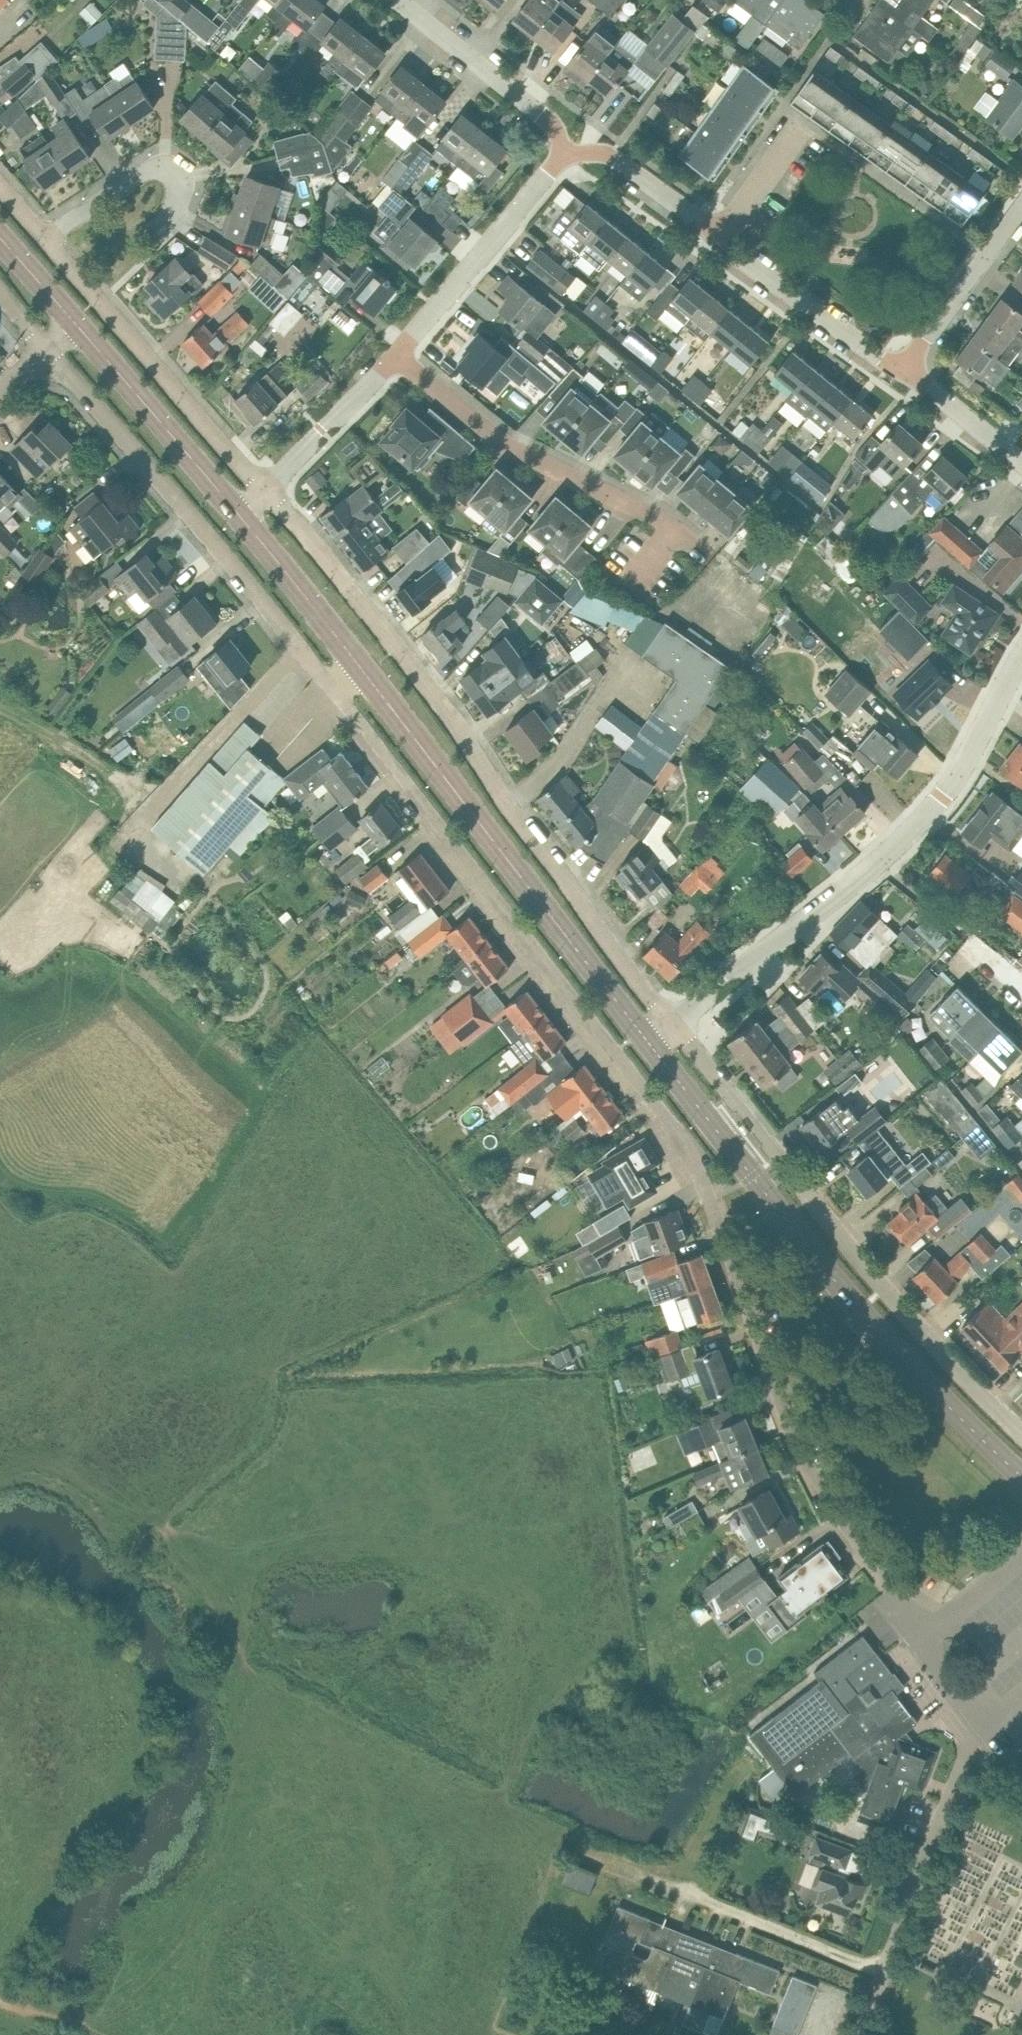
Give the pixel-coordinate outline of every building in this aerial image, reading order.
[(172,11),(159,0),(146,0),(143,3),(157,15),(155,58),(170,59),(172,11)] [(236,28),(253,6),(246,0),(240,0),(214,32),(223,39),(233,26),(236,28)] [(276,3),(267,14),(277,21),(293,0),(272,0),(276,3)] [(277,21),(270,29),(280,36),(286,28),(294,18),(306,28),(325,5),(324,4),(328,0),(293,0),(277,21)] [(527,4),(514,19),(534,35),(563,0),(530,0),(527,4)] [(534,35),(554,51),(574,26),(583,15),(565,0),(563,0),(534,35)] [(610,16),(623,0),(606,0),(600,8),(610,16)] [(732,0),(766,25),(784,0),(732,0)] [(766,25),(799,49),(823,16),(800,0),(784,0),(766,25)] [(882,4),(913,27),(930,40),(940,27),(923,14),(933,0),(884,0),(882,4)] [(959,0),(956,0),(952,6),(965,15),(970,8),(959,0)] [(888,61),(900,45),(913,27),(882,4),(878,1),(871,12),(874,14),(857,37),(854,35),(888,61)] [(965,15),(952,6),(950,4),(942,16),(958,29),(967,16),(965,15)] [(647,47),(668,64),(694,31),(706,17),(692,6),(681,20),(673,14),(649,44),(647,47)] [(185,60),(187,32),(205,48),(209,43),(172,11),(170,59),(185,60)] [(330,78),(337,69),(364,35),(341,18),(323,41),(336,51),(321,70),(330,78)] [(88,32),(78,39),(84,48),(94,42),(94,41),(113,28),(108,20),(88,33),(88,32)] [(703,25),(696,35),(703,40),(710,30),(703,25)] [(584,86),(589,79),(618,43),(598,27),(569,63),(576,69),(571,75),(584,86)] [(386,53),(364,35),(337,69),(357,85),(356,87),(358,88),(367,76),(386,53)] [(1009,75),(1012,78),(1020,67),(996,49),(996,51),(985,42),(984,44),(977,39),(971,48),(977,53),(976,54),(987,62),(986,65),(1006,80),(1009,75)] [(609,95),(638,58),(618,43),(589,79),(609,95)] [(13,93),(36,73),(56,57),(47,46),(42,50),(41,47),(25,60),(2,80),(4,84),(1,86),(0,85),(0,102),(13,93)] [(837,61),(842,53),(831,46),(826,53),(837,61)] [(302,50),(287,68),(298,77),(313,58),(311,57),(302,50)] [(284,72),(270,61),(265,67),(254,80),(269,92),(278,80),(284,72)] [(727,86),(763,112),(780,89),(744,63),(727,86)] [(384,89),(376,99),(390,110),(389,111),(397,117),(424,83),(402,66),(395,75),(393,74),(391,76),(393,77),(384,89)] [(875,88),(880,81),(859,66),(854,73),(875,88)] [(48,69),(18,99),(25,109),(28,107),(46,95),(53,104),(54,103),(66,95),(65,93),(48,69)] [(663,90),(671,95),(685,75),(678,69),(663,90)] [(792,101),(811,115),(834,83),(814,69),(792,101)] [(114,77),(106,83),(132,122),(155,106),(138,80),(136,81),(130,72),(119,79),(114,77)] [(203,95),(203,94),(183,117),(204,136),(233,102),(237,97),(217,79),(203,95)] [(1000,100),(989,93),(977,109),(988,116),(987,118),(1013,137),(1021,124),(1021,85),(1015,79),(1000,100)] [(108,138),(132,122),(106,83),(105,83),(106,84),(84,99),(76,86),(66,93),(77,111),(83,119),(92,113),(108,138)] [(446,101),(424,83),(397,117),(405,123),(403,125),(418,137),(428,124),(446,101)] [(811,115),(830,129),(853,97),(834,83),(811,115)] [(727,86),(711,109),(747,135),(763,112),(727,86)] [(327,144),(363,98),(352,89),(337,108),(339,109),(317,136),(324,142),(327,144)] [(913,115),(918,108),(897,93),(892,100),(913,115)] [(830,129),(849,142),(872,110),(853,97),(830,129)] [(346,141),(373,106),(363,98),(327,144),(324,142),(333,171),(353,146),(346,141)] [(26,110),(25,109),(18,99),(0,116),(0,118),(8,127),(26,110)] [(245,131),(244,130),(253,119),(233,102),(204,136),(234,162),(254,139),(245,131)] [(647,113),(654,118),(662,107),(655,102),(647,113)] [(711,109),(695,131),(731,157),(747,135),(711,109)] [(849,142),(868,156),(891,124),(872,110),(849,142)] [(458,165),(485,131),(463,114),(436,147),(458,165)] [(49,143),(68,172),(90,157),(79,140),(71,128),(71,129),(65,120),(54,127),(60,136),(49,143)] [(951,142),(956,135),(935,120),(930,127),(951,142)] [(868,156),(887,169),(910,137),(891,124),(868,156)] [(324,142),(317,136),(311,131),(275,141),(278,154),(324,142)] [(507,149),(485,131),(458,165),(489,189),(503,171),(495,165),(507,149)] [(695,131),(678,154),(715,180),(731,157),(695,131)] [(45,187),(68,172),(43,134),(20,149),(45,187)] [(887,169),(906,183),(929,151),(910,137),(887,169)] [(424,146),(414,139),(399,158),(398,157),(381,178),(388,184),(392,187),(424,146)] [(324,142),(278,154),(282,169),(294,165),(296,172),(313,168),(316,176),(333,171),(324,142)] [(434,154),(424,146),(392,187),(402,195),(434,154)] [(989,169),(994,162),(973,147),(968,154),(989,169)] [(948,164),(929,151),(906,183),(925,196),(948,164)] [(925,196),(944,210),(967,178),(948,164),(925,196)] [(279,187),(266,182),(247,176),(241,194),(239,193),(236,204),(278,218),(282,205),(274,202),(279,187)] [(944,210),(963,224),(964,223),(969,215),(986,192),(967,178),(944,210)] [(402,195),(392,187),(388,184),(374,202),(405,228),(396,239),(391,234),(382,246),(408,267),(413,261),(416,264),(437,239),(408,215),(416,206),(402,195)] [(442,187),(435,196),(434,195),(424,208),(452,231),(463,218),(448,206),(455,198),(442,187)] [(328,190),(319,201),(330,209),(338,198),(328,190)] [(345,224),(321,203),(318,220),(328,228),(324,233),(331,240),(345,224)] [(570,227),(589,243),(608,219),(588,203),(577,217),(567,209),(551,229),(562,237),(570,227)] [(228,233),(260,243),(269,246),(274,231),(278,218),(236,204),(232,214),(234,215),(228,233)] [(628,235),(608,219),(589,243),(580,253),(600,269),(609,259),(628,235)] [(647,251),(628,235),(609,259),(628,274),(647,251)] [(208,237),(199,252),(226,269),(235,254),(208,237)] [(309,276),(308,278),(317,284),(318,283),(321,285),(322,284),(343,302),(351,292),(376,312),(396,288),(390,282),(392,281),(388,277),(386,279),(375,270),(364,260),(350,277),(337,266),(339,263),(314,241),(309,276)] [(553,285),(566,270),(540,249),(527,264),(553,285)] [(667,267),(647,251),(628,274),(620,284),(640,301),(667,267)] [(285,274),(261,253),(251,264),(288,298),(299,285),(286,273),(285,274)] [(163,318),(193,291),(196,291),(202,286),(202,281),(195,273),(191,274),(176,258),(147,284),(155,293),(147,300),(163,318)] [(665,293),(679,273),(673,269),(659,288),(665,293)] [(553,285),(563,293),(575,277),(566,270),(553,285)] [(240,280),(232,271),(201,301),(212,313),(233,292),(230,289),(240,280)] [(509,275),(500,287),(511,296),(501,309),(516,322),(523,327),(529,332),(530,330),(538,336),(556,314),(542,302),(524,288),(509,275)] [(671,300),(665,308),(685,325),(691,317),(711,293),(691,276),(686,282),(678,292),(672,299),(671,300)] [(711,333),(731,309),(711,293),(691,317),(685,325),(705,340),(711,333)] [(593,317),(605,302),(596,294),(584,310),(593,317)] [(1018,309),(1002,297),(987,318),(1021,344),(1021,328),(1020,326),(1021,323),(1021,312),(1018,309)] [(593,317),(602,325),(622,340),(626,335),(612,323),(615,319),(610,315),(615,309),(605,302),(593,317)] [(731,349),(750,325),(731,309),(711,333),(731,349)] [(212,335),(203,324),(184,341),(205,365),(227,345),(226,344),(249,323),(239,311),(212,335)] [(1009,365),(1021,347),(1021,344),(987,318),(972,338),(1009,365)] [(751,365),(758,357),(770,341),(750,325),(731,349),(751,365)] [(520,342),(542,359),(552,347),(530,330),(520,342)] [(467,353),(460,362),(462,363),(461,364),(460,366),(482,385),(498,366),(516,381),(521,385),(528,377),(546,393),(550,389),(555,382),(556,381),(537,365),(519,350),(502,336),(494,345),(480,333),(469,346),(470,347),(473,350),(469,354),(467,353)] [(957,359),(978,374),(990,383),(1005,363),(1008,366),(1009,365),(972,338),(957,359)] [(655,345),(644,359),(652,365),(663,352),(655,345)] [(652,365),(661,373),(674,357),(665,350),(663,352),(652,365)] [(794,350),(781,365),(774,374),(795,390),(814,366),(794,350)] [(317,369),(298,385),(309,397),(328,380),(324,376),(329,371),(316,355),(310,361),(317,369)] [(282,359),(268,372),(259,380),(258,379),(235,399),(257,423),(289,395),(278,383),(292,370),(282,359)] [(573,366),(549,394),(560,403),(544,421),(563,437),(592,403),(599,394),(581,379),(584,375),(573,366)] [(808,414),(834,382),(814,366),(795,390),(786,400),(806,416),(808,414)] [(691,397),(704,382),(695,374),(682,390),(691,397)] [(649,377),(643,384),(651,391),(658,383),(649,377)] [(704,382),(691,397),(700,405),(701,405),(713,389),(704,382)] [(853,398),(834,382),(808,414),(827,430),(834,422),(853,398)] [(485,397),(524,423),(532,410),(494,384),(485,397)] [(853,398),(834,422),(854,438),(873,415),(853,398)] [(592,403),(563,437),(582,453),(598,435),(608,443),(620,428),(625,421),(606,405),(601,411),(592,403)] [(429,407),(431,408),(422,420),(408,408),(400,417),(399,416),(381,438),(391,447),(391,446),(418,470),(436,449),(463,459),(462,460),(463,461),(477,445),(430,406),(429,407)] [(625,421),(620,428),(630,436),(615,454),(634,470),(662,436),(670,426),(654,412),(650,416),(638,406),(625,421)] [(762,429),(750,445),(759,452),(760,451),(772,437),(784,423),(774,415),(762,429)] [(741,420),(733,430),(741,437),(750,445),(762,429),(754,422),(750,426),(741,420)] [(56,451),(60,455),(71,444),(50,422),(39,433),(34,428),(13,449),(28,465),(40,453),(47,460),(56,451)] [(856,456),(841,480),(850,488),(868,466),(873,471),(880,464),(895,476),(923,445),(899,423),(881,443),(873,435),(859,450),(855,454),(856,456)] [(680,452),(662,436),(634,470),(653,486),(668,468),(678,476),(696,455),(685,446),(680,452)] [(749,464),(754,458),(743,449),(734,460),(737,463),(746,461),(749,464)] [(789,477),(802,461),(793,454),(780,469),(789,477)] [(911,473),(897,488),(892,494),(870,520),(875,525),(878,527),(881,528),(886,529),(891,529),(895,528),(899,527),(902,524),(932,491),(944,502),(949,497),(967,476),(943,455),(920,481),(911,473)] [(789,477),(799,484),(811,469),(802,461),(789,477)] [(695,506),(718,478),(701,464),(678,491),(695,506)] [(467,507),(472,501),(489,514),(515,482),(498,468),(484,484),(474,476),(456,497),(467,507)] [(8,503),(10,505),(21,494),(0,473),(0,510),(8,503)] [(718,478),(695,506),(712,520),(735,493),(718,478)] [(533,497),(515,482),(489,514),(482,522),(500,537),(501,535),(511,543),(529,522),(519,513),(533,497)] [(321,516),(343,543),(368,523),(384,510),(365,485),(348,498),(347,496),(321,516)] [(103,501),(95,491),(74,507),(82,517),(70,527),(95,558),(119,539),(122,542),(140,528),(129,513),(119,520),(104,501),(103,501)] [(735,493),(712,520),(730,535),(753,507),(735,493)] [(541,551),(575,511),(557,496),(530,528),(548,542),(541,551)] [(821,513),(815,523),(822,529),(827,534),(828,533),(841,519),(846,514),(830,499),(826,505),(821,513)] [(575,511),(541,551),(558,566),(560,563),(580,580),(598,558),(578,542),(592,525),(575,511)] [(929,532),(935,537),(943,544),(959,559),(968,566),(983,579),(986,575),(1004,591),(1021,571),(1021,536),(1020,534),(1009,524),(1008,524),(990,545),(985,551),(944,515),(929,532)] [(368,523),(343,543),(364,571),(390,551),(368,523)] [(6,556),(7,555),(15,547),(18,544),(0,525),(0,550),(6,556)] [(425,546),(413,532),(394,547),(407,562),(425,546)] [(929,532),(912,552),(917,557),(935,537),(929,532)] [(440,533),(397,571),(407,584),(398,591),(414,612),(433,598),(431,596),(447,584),(432,564),(452,549),(440,533)] [(37,583),(55,557),(41,547),(22,573),(24,574),(19,580),(30,588),(35,582),(37,583)] [(507,591),(518,565),(480,549),(469,575),(507,591)] [(138,588),(155,608),(178,590),(170,581),(178,575),(163,556),(154,563),(147,554),(116,578),(130,595),(138,588)] [(111,588),(100,575),(80,592),(91,605),(111,588)] [(515,601),(543,625),(564,599),(537,575),(515,601)] [(903,579),(887,595),(900,609),(902,611),(903,612),(907,609),(921,595),(908,582),(904,578),(903,579)] [(958,612),(943,634),(971,653),(987,628),(989,629),(1000,614),(955,584),(943,602),(958,612)] [(606,625),(608,620),(614,602),(586,592),(564,608),(606,625)] [(774,610),(782,599),(773,592),(766,604),(774,610)] [(162,645),(173,658),(190,644),(189,642),(215,621),(195,596),(169,617),(170,618),(168,620),(158,608),(140,623),(160,647),(162,645)] [(443,618),(438,622),(423,634),(443,660),(464,643),(453,630),(465,620),(457,609),(444,619),(443,618)] [(900,609),(880,628),(889,638),(885,641),(895,651),(898,648),(913,662),(931,642),(915,624),(903,612),(902,611),(900,609)] [(611,706),(599,725),(629,749),(622,758),(620,760),(622,760),(652,781),(654,783),(659,787),(676,763),(668,758),(685,734),(687,731),(706,703),(712,694),(726,675),(731,666),(666,623),(663,627),(648,617),(645,615),(635,630),(626,643),(644,655),(643,655),(677,679),(643,729),(611,706)] [(471,623),(462,631),(472,642),(481,634),(471,623)] [(506,636),(485,652),(489,657),(462,678),(475,695),(523,659),(506,636)] [(768,637),(753,655),(759,659),(774,642),(768,637)] [(218,691),(250,665),(230,640),(198,666),(218,691)] [(606,659),(597,646),(547,684),(558,698),(590,675),(588,673),(606,659)] [(527,699),(547,684),(552,680),(544,670),(536,676),(523,659),(475,695),(489,713),(521,689),(527,697),(526,698),(527,699)] [(929,660),(895,694),(918,717),(931,705),(932,706),(940,698),(940,697),(953,684),(929,660)] [(163,702),(190,680),(180,667),(152,688),(163,702)] [(871,689),(846,668),(825,693),(849,714),(871,689)] [(57,713),(79,686),(70,678),(47,706),(57,713)] [(163,702),(152,688),(120,713),(119,725),(123,730),(160,701),(162,702),(163,702)] [(535,708),(520,719),(506,730),(528,759),(543,748),(541,746),(555,735),(543,720),(550,714),(542,703),(535,708)] [(706,703),(687,731),(698,739),(700,741),(720,713),(714,709),(706,703)] [(899,736),(887,726),(881,720),(853,751),(873,768),(879,761),(898,777),(919,753),(899,735),(899,736)] [(245,721),(152,828),(204,873),(286,780),(250,748),(261,735),(245,721)] [(812,721),(803,729),(820,747),(828,738),(812,721)] [(776,752),(785,762),(784,763),(806,788),(824,772),(802,747),(801,748),(796,741),(784,752),(781,748),(776,752)] [(1001,769),(1017,781),(1021,785),(1021,742),(1001,769)] [(296,769),(289,774),(294,781),(291,784),(301,797),(323,781),(328,777),(348,804),(370,787),(342,751),(332,758),(324,748),(296,769)] [(791,797),(792,798),(802,789),(800,787),(800,786),(769,759),(742,788),(757,803),(760,800),(775,814),(791,797)] [(601,829),(580,845),(604,862),(631,824),(628,822),(654,783),(652,781),(622,760),(594,800),(604,806),(594,820),(601,829)] [(567,774),(553,785),(538,797),(562,827),(584,808),(573,795),(580,790),(567,774)] [(842,787),(819,807),(818,808),(840,834),(866,812),(851,795),(850,796),(842,787)] [(818,808),(819,807),(805,791),(805,792),(802,789),(792,798),(795,800),(804,811),(797,817),(810,831),(809,832),(823,849),(840,834),(818,808)] [(1021,836),(1021,805),(1016,801),(1012,806),(994,792),(963,832),(982,846),(991,835),(1011,851),(1021,836)] [(382,803),(366,815),(361,819),(373,835),(354,850),(357,853),(336,869),(346,882),(352,878),(368,866),(365,863),(371,858),(369,855),(402,829),(382,803)] [(644,840),(662,813),(649,804),(630,830),(644,840)] [(317,823),(312,827),(322,840),(350,819),(340,806),(317,823)] [(584,808),(562,827),(578,847),(580,845),(601,829),(594,820),(584,808)] [(340,841),(333,832),(328,837),(334,845),(340,841)] [(640,898),(655,885),(663,879),(660,876),(670,869),(662,858),(649,843),(622,865),(624,868),(616,874),(626,887),(629,885),(640,898)] [(803,846),(783,864),(793,875),(813,858),(803,846)] [(404,874),(396,880),(412,900),(419,910),(421,913),(429,906),(432,904),(434,903),(450,890),(420,853),(405,865),(400,869),(404,874)] [(931,874),(969,903),(975,895),(983,885),(990,890),(986,896),(986,897),(1002,909),(999,913),(1021,930),(1021,900),(1013,894),(1015,892),(980,863),(971,874),(945,855),(931,874)] [(694,895),(702,886),(710,893),(724,877),(704,859),(682,884),(694,895)] [(361,879),(370,890),(389,876),(380,865),(361,879)] [(1009,886),(1021,896),(1021,869),(1009,886)] [(148,879),(125,910),(152,931),(175,900),(148,879)] [(898,934),(862,900),(847,916),(858,927),(859,925),(868,933),(872,929),(892,947),(889,944),(898,934)] [(314,929),(327,920),(320,911),(307,920),(314,929)] [(421,956),(448,934),(467,959),(490,942),(469,916),(453,928),(443,915),(409,941),(421,956)] [(847,916),(831,932),(845,946),(867,967),(859,975),(906,1016),(906,1015),(913,1007),(917,1002),(923,994),(929,987),(919,979),(907,993),(875,965),(892,947),(872,929),(868,933),(859,925),(858,927),(847,916)] [(710,933),(697,921),(678,942),(665,931),(658,940),(644,955),(670,978),(691,954),(710,933)] [(908,924),(898,934),(912,948),(922,938),(908,924)] [(490,942),(467,959),(453,970),(464,983),(470,984),(481,976),(487,985),(510,968),(490,942)] [(801,976),(820,993),(830,982),(847,997),(855,989),(889,1021),(895,1026),(897,1024),(898,1025),(903,1019),(841,963),(837,967),(821,953),(801,976)] [(958,985),(944,1000),(936,1008),(958,1029),(980,1007),(958,985)] [(524,1032),(525,1033),(547,1016),(527,990),(505,1007),(510,1014),(502,1021),(502,1023),(514,1039),(524,1032)] [(482,1007),(473,996),(472,994),(444,1016),(454,1028),(482,1007)] [(786,1025),(802,1013),(788,995),(773,1007),(786,1025)] [(454,1028),(442,1038),(452,1051),(464,1041),(492,1020),(491,1018),(482,1007),(454,1028)] [(1002,1028),(980,1007),(958,1029),(980,1050),(1002,1028)] [(799,1041),(815,1029),(802,1013),(786,1025),(799,1041)] [(567,1042),(547,1016),(525,1033),(545,1059),(567,1042)] [(757,1019),(729,1041),(747,1064),(775,1042),(771,1037),(757,1019)] [(889,1021),(880,1032),(891,1042),(900,1031),(896,1027),(895,1026),(889,1021)] [(771,1037),(775,1042),(747,1064),(765,1087),(776,1078),(783,1088),(798,1076),(791,1067),(792,1065),(783,1053),(799,1041),(786,1025),(771,1037)] [(980,1050),(1002,1072),(1021,1052),(1021,1047),(1002,1028),(980,1050)] [(918,1049),(926,1059),(941,1047),(933,1037),(918,1049)] [(941,1047),(926,1059),(934,1069),(935,1068),(945,1060),(949,1057),(941,1047)] [(511,1105),(526,1093),(549,1074),(536,1058),(498,1088),(511,1105)] [(547,1094),(567,1118),(572,1114),(573,1115),(583,1107),(605,1089),(584,1064),(562,1081),(563,1081),(547,1094)] [(1019,1077),(1011,1086),(1021,1097),(1021,1074),(1019,1077)] [(858,1084),(851,1076),(837,1087),(843,1095),(858,1084)] [(925,1092),(964,1138),(980,1125),(946,1083),(941,1076),(935,1081),(936,1082),(925,1092)] [(980,1090),(973,1081),(962,1090),(974,1104),(988,1092),(996,1085),(991,1080),(980,1090)] [(625,1115),(605,1089),(583,1107),(592,1119),(588,1122),(595,1132),(599,1128),(603,1133),(625,1115)] [(849,1104),(845,1107),(837,1097),(803,1124),(814,1137),(812,1139),(819,1148),(821,1146),(823,1149),(844,1133),(843,1132),(847,1128),(859,1143),(860,1142),(875,1130),(863,1114),(859,1117),(849,1104)] [(586,1131),(573,1115),(572,1114),(567,1118),(551,1130),(553,1132),(544,1138),(549,1146),(559,1139),(561,1142),(566,1137),(570,1143),(586,1131)] [(1007,1115),(993,1127),(1001,1137),(1015,1125),(1016,1126),(1021,1119),(1021,1118),(1015,1125),(1007,1115)] [(1016,1126),(1015,1125),(1001,1137),(1009,1147),(1021,1136),(1021,1119),(1016,1126)] [(996,1144),(980,1125),(964,1138),(981,1158),(996,1144)] [(870,1154),(849,1171),(868,1194),(883,1182),(889,1178),(891,1176),(891,1175),(905,1164),(896,1153),(898,1152),(878,1127),(875,1130),(860,1142),(870,1154)] [(608,1165),(592,1174),(608,1203),(625,1193),(631,1204),(655,1190),(643,1169),(652,1164),(658,1161),(654,1155),(645,1139),(643,1140),(606,1161),(608,1165)] [(891,1175),(891,1176),(900,1186),(931,1161),(922,1151),(905,1164),(891,1175)] [(1019,1173),(1008,1182),(1021,1200),(1021,1176),(1019,1173)] [(908,1243),(926,1228),(935,1239),(972,1209),(961,1197),(947,1208),(936,1195),(927,1203),(917,1192),(898,1208),(902,1212),(890,1222),(908,1243)] [(624,1204),(594,1221),(594,1222),(601,1234),(619,1224),(632,1216),(624,1204)] [(658,1252),(667,1249),(686,1242),(684,1236),(687,1235),(678,1209),(646,1221),(631,1230),(637,1239),(638,1239),(639,1242),(637,1246),(640,1254),(644,1256),(646,1262),(656,1258),(660,1257),(658,1252)] [(588,1242),(573,1250),(587,1275),(603,1269),(597,1257),(628,1240),(619,1224),(601,1234),(588,1242)] [(918,1272),(914,1276),(939,1302),(960,1282),(957,1280),(969,1269),(974,1264),(985,1275),(989,1272),(995,1267),(1011,1253),(1002,1244),(995,1250),(981,1235),(946,1268),(935,1256),(918,1272)] [(670,1278),(650,1285),(657,1303),(662,1302),(676,1297),(679,1295),(713,1284),(702,1253),(683,1260),(679,1262),(666,1267),(669,1274),(670,1278)] [(643,1263),(649,1281),(663,1276),(656,1258),(646,1262),(643,1263)] [(679,1295),(676,1297),(683,1315),(687,1326),(700,1322),(705,1320),(724,1314),(713,1284),(679,1295)] [(977,1313),(962,1327),(1004,1370),(1021,1353),(1021,1304),(1007,1318),(990,1300),(982,1308),(977,1313)] [(651,1338),(656,1354),(682,1345),(677,1330),(651,1338)] [(714,1401),(712,1397),(734,1389),(719,1348),(696,1357),(696,1358),(687,1361),(683,1348),(663,1356),(671,1378),(691,1371),(691,1370),(700,1367),(704,1381),(692,1385),(700,1406),(714,1401)] [(691,1427),(688,1428),(696,1449),(699,1447),(714,1441),(721,1459),(758,1444),(746,1417),(743,1418),(736,1421),(713,1430),(709,1420),(691,1427)] [(733,1486),(750,1479),(769,1472),(758,1444),(721,1459),(722,1461),(709,1466),(714,1477),(726,1472),(733,1486)] [(791,1514),(785,1517),(779,1505),(770,1488),(740,1505),(756,1534),(746,1539),(754,1554),(769,1545),(799,1529),(791,1514)] [(698,1509),(692,1499),(663,1515),(669,1525),(679,1520),(698,1509)] [(788,1629),(808,1613),(805,1608),(833,1587),(849,1575),(837,1559),(841,1555),(829,1539),(824,1542),(779,1576),(787,1587),(767,1603),(788,1629)] [(732,1581),(719,1590),(730,1606),(767,1580),(756,1564),(732,1581)] [(732,1581),(726,1573),(713,1582),(719,1590),(732,1581)] [(719,1590),(707,1598),(714,1608),(719,1614),(730,1606),(719,1590)] [(856,1819),(868,1823),(887,1830),(905,1784),(923,1791),(938,1750),(908,1739),(904,1733),(919,1722),(910,1710),(911,1709),(910,1708),(908,1709),(906,1706),(908,1705),(906,1704),(905,1705),(903,1702),(904,1701),(903,1700),(902,1701),(893,1688),(892,1689),(885,1679),(893,1672),(863,1634),(815,1671),(821,1679),(750,1733),(797,1795),(845,1758),(842,1754),(849,1750),(862,1768),(854,1774),(865,1789),(867,1790),(856,1819)] [(748,1811),(738,1837),(753,1843),(756,1835),(766,1839),(769,1831),(778,1834),(782,1824),(748,1811)] [(852,1850),(833,1843),(815,1836),(809,1853),(822,1858),(819,1867),(818,1866),(811,1885),(820,1889),(815,1902),(849,1915),(857,1895),(862,1897),(867,1884),(837,1873),(840,1865),(846,1867),(852,1850)] [(618,1905),(611,1924),(603,1942),(601,1941),(593,1963),(592,1965),(607,1971),(608,1968),(626,1975),(658,1988),(662,1978),(658,1976),(668,1952),(671,1953),(680,1932),(668,1927),(666,1932),(662,1930),(664,1925),(650,1920),(651,1918),(618,1905)] [(658,1976),(662,1978),(658,1988),(660,1988),(683,1997),(669,2033),(668,2034),(679,2034),(684,2023),(714,1945),(703,1941),(701,1945),(695,1943),(696,1938),(680,1932),(671,1953),(668,1952),(658,1976)] [(771,1993),(780,1970),(736,1952),(734,1959),(729,1956),(731,1952),(714,1945),(684,2023),(704,2031),(712,2012),(725,2017),(730,2004),(728,2003),(737,1979),(771,1993)] [(808,2008),(817,1985),(793,1975),(784,1998),(808,2008)] [(784,1998),(779,2010),(803,2019),(808,2008),(784,1998)] [(803,2019),(779,2010),(773,2025),(797,2034),(803,2019)] [(769,2034),(797,2034),(773,2025),(769,2034)]
